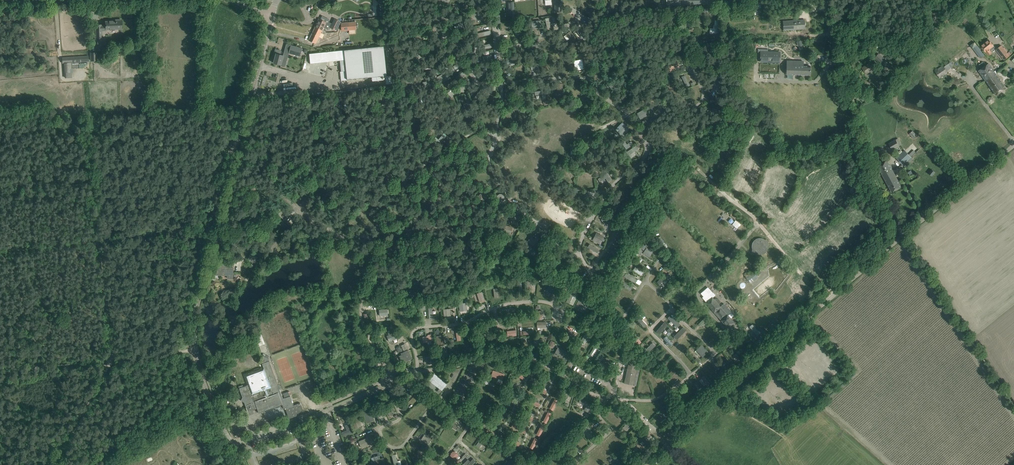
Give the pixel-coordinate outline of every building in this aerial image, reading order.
[(435,22),(440,22),(440,15),(444,16),(444,11),(435,11),(435,22)] [(482,13),(469,15),(470,21),(483,18),(482,13)] [(319,18),(315,27),(322,30),(323,28),(328,30),(329,27),(336,31),(341,22),(334,19),(332,24),(328,22),(328,23),(326,22),(320,19),(319,18)] [(101,25),(95,25),(96,37),(102,37),(101,29),(105,29),(105,30),(121,29),(121,20),(115,20),(115,21),(105,22),(105,25),(101,25)] [(532,21),(532,29),(542,28),(541,20),(532,21)] [(692,29),(695,24),(686,20),(684,25),(692,29)] [(710,28),(710,33),(719,33),(719,20),(715,20),(715,25),(714,25),(714,28),(710,28)] [(804,20),(783,21),(784,30),(805,29),(804,20)] [(356,22),(341,23),(342,30),(357,28),(356,22)] [(313,30),(308,40),(316,44),(319,37),(321,33),(322,30),(315,27),(314,29),(313,30)] [(586,36),(579,27),(575,29),(582,39),(586,36)] [(565,35),(572,43),(577,40),(571,31),(565,35)] [(459,36),(462,42),(470,39),(468,33),(459,36)] [(96,37),(95,37),(95,51),(104,50),(103,37),(102,37),(96,37)] [(993,46),(994,46),(989,40),(981,46),(986,52),(988,55),(992,53),(990,51),(995,48),(993,46)] [(536,52),(542,49),(539,42),(532,45),(536,52)] [(975,42),(970,45),(973,48),(980,58),(985,54),(984,53),(983,53),(977,45),(975,42)] [(290,45),(288,53),(300,56),(302,48),(290,45)] [(384,46),(344,50),(345,60),(346,64),(346,71),(347,80),(372,77),(385,76),(387,76),(384,46)] [(996,50),(1004,60),(1009,56),(1011,54),(1009,52),(1007,53),(1001,46),(996,50)] [(274,63),(281,65),(282,61),(286,62),(288,53),(285,52),(284,56),(280,55),(281,51),(275,49),(273,57),(274,58),(275,58),(274,63)] [(420,53),(415,56),(416,59),(425,54),(422,49),(418,51),(420,53)] [(781,52),(760,51),(760,62),(780,63),(781,52)] [(315,53),(309,54),(310,63),(316,63),(319,63),(318,53),(315,53)] [(876,57),(883,64),(886,61),(878,54),(876,57)] [(88,55),(62,57),(62,62),(62,63),(64,63),(65,73),(72,72),(73,72),(73,68),(72,62),(78,62),(88,61),(88,55)] [(582,59),(574,61),(575,70),(584,69),(582,59)] [(679,68),(677,61),(667,64),(670,71),(679,68)] [(787,61),(786,74),(810,75),(810,66),(803,66),(804,62),(787,61)] [(862,68),(867,74),(876,68),(871,61),(862,68)] [(979,70),(986,81),(996,74),(989,63),(987,65),(985,62),(983,62),(979,64),(979,66),(981,69),(979,70)] [(480,74),(482,76),(489,68),(487,65),(480,74)] [(935,71),(940,78),(948,73),(943,65),(935,71)] [(447,72),(437,77),(440,83),(450,78),(447,72)] [(996,74),(986,81),(996,95),(1006,88),(996,74)] [(685,75),(681,77),(687,87),(690,85),(685,75)] [(721,80),(713,79),(711,91),(720,92),(721,80)] [(378,94),(376,102),(385,103),(386,95),(378,94)] [(417,100),(415,104),(419,106),(426,97),(422,94),(417,100)] [(306,118),(315,121),(319,113),(309,109),(306,118)] [(648,115),(645,109),(637,113),(641,119),(648,115)] [(409,113),(408,122),(416,123),(417,114),(409,113)] [(617,128),(619,130),(617,132),(622,136),(629,129),(622,122),(617,128)] [(338,130),(341,138),(349,135),(346,127),(338,130)] [(262,136),(268,139),(271,133),(265,130),(262,136)] [(436,137),(433,139),(439,144),(445,137),(443,135),(438,139),(436,137)] [(889,144),(892,150),(901,145),(898,138),(889,144)] [(622,143),(626,149),(634,144),(631,141),(627,144),(625,141),(622,143)] [(575,152),(575,155),(583,156),(585,146),(572,144),(572,148),(571,147),(571,151),(575,152)] [(905,150),(897,158),(903,165),(905,167),(912,160),(910,158),(916,152),(914,150),(909,155),(905,150)] [(457,167),(453,158),(448,161),(452,170),(457,167)] [(878,165),(883,175),(892,170),(887,160),(878,165)] [(274,174),(278,179),(283,175),(279,170),(274,174)] [(892,170),(883,175),(892,192),(902,187),(892,170)] [(576,173),(563,171),(562,177),(575,179),(576,173)] [(383,176),(387,182),(392,178),(390,177),(392,175),(389,172),(383,176)] [(598,179),(600,182),(606,178),(608,182),(612,180),(607,173),(598,179)] [(248,190),(254,192),(256,186),(250,184),(248,190)] [(481,203),(486,198),(481,193),(476,198),(481,203)] [(623,214),(629,219),(638,207),(635,205),(628,213),(625,211),(623,214)] [(605,225),(610,222),(605,214),(602,217),(605,221),(603,222),(605,225)] [(287,227),(279,217),(274,222),(282,231),(287,227)] [(732,224),(739,229),(742,226),(735,220),(732,224)] [(502,232),(508,233),(507,234),(510,234),(510,233),(511,233),(513,227),(504,224),(502,232)] [(594,239),(600,243),(601,240),(605,242),(606,239),(603,238),(603,237),(596,234),(594,239)] [(267,248),(274,251),(279,239),(272,236),(267,248)] [(766,252),(767,251),(767,250),(768,249),(768,248),(768,247),(768,246),(768,245),(768,244),(768,243),(766,244),(764,241),(765,240),(764,239),(763,238),(762,238),(761,238),(760,238),(759,238),(757,238),(757,239),(755,239),(754,240),(754,241),(753,241),(753,242),(753,243),(752,243),(752,244),(752,245),(752,246),(752,247),(752,248),(752,249),(754,248),(756,252),(755,253),(754,254),(756,255),(757,254),(758,254),(759,254),(761,254),(762,254),(763,254),(764,253),(765,253),(766,252)] [(390,242),(384,252),(396,259),(399,254),(394,251),(397,246),(390,242)] [(228,244),(225,247),(233,254),(236,252),(228,244)] [(431,249),(429,249),(427,253),(435,255),(437,249),(431,247),(431,249)] [(647,248),(643,253),(649,257),(655,249),(651,247),(649,250),(647,248)] [(250,253),(248,259),(256,262),(258,256),(250,253)] [(558,269),(562,262),(557,259),(553,266),(558,269)] [(224,274),(228,275),(228,278),(233,279),(234,268),(227,267),(227,264),(215,264),(215,271),(214,271),(214,273),(215,273),(215,275),(222,275),(222,274),(224,274)] [(636,265),(633,271),(642,275),(645,270),(636,265)] [(635,283),(637,280),(623,271),(621,275),(635,283)] [(755,274),(752,271),(745,276),(751,283),(758,277),(755,273),(755,274)] [(382,275),(380,282),(387,284),(390,278),(382,275)] [(419,275),(418,279),(422,281),(420,286),(424,288),(427,278),(419,275)] [(660,276),(656,281),(664,286),(667,281),(660,276)] [(621,280),(619,283),(631,290),(632,286),(621,280)] [(550,295),(551,293),(554,294),(558,283),(550,281),(548,289),(547,288),(545,290),(544,292),(544,295),(548,296),(550,295)] [(707,287),(701,293),(703,296),(702,297),(707,302),(712,297),(710,295),(712,293),(707,287)] [(572,291),(566,302),(573,305),(579,294),(572,291)] [(485,300),(482,292),(477,293),(480,302),(485,300)] [(715,298),(714,299),(712,297),(707,302),(706,303),(728,328),(734,322),(719,304),(720,304),(720,302),(720,301),(719,300),(719,299),(718,298),(717,298),(716,298),(715,298)] [(583,308),(585,304),(579,300),(574,308),(587,315),(589,311),(583,308)] [(460,311),(467,310),(466,303),(459,304),(460,311)] [(400,306),(401,314),(401,318),(409,317),(408,305),(400,306)] [(670,314),(668,317),(678,326),(680,323),(670,314)] [(705,316),(698,323),(701,326),(709,318),(706,315),(705,316)] [(639,317),(637,319),(644,327),(647,324),(639,317)] [(624,328),(627,323),(621,320),(619,326),(624,328)] [(664,321),(656,331),(659,334),(668,324),(664,321)] [(751,325),(750,326),(750,327),(757,336),(760,333),(752,325),(751,325)] [(683,327),(674,336),(677,339),(686,330),(683,327)] [(569,334),(576,339),(580,333),(572,328),(569,334)] [(634,333),(629,329),(625,333),(630,338),(634,333)] [(422,336),(424,343),(433,341),(431,334),(422,336)] [(585,334),(580,342),(584,345),(590,336),(585,334)] [(444,338),(444,335),(436,336),(437,345),(445,344),(444,338)] [(666,336),(663,338),(670,346),(672,343),(666,336)] [(503,347),(502,337),(495,338),(496,348),(503,347)] [(637,347),(642,342),(637,337),(632,342),(637,347)] [(408,342),(401,344),(403,350),(410,348),(408,342)] [(646,355),(656,346),(653,343),(643,352),(646,355)] [(702,357),(708,352),(702,344),(696,350),(702,357)] [(467,348),(467,351),(473,350),(474,354),(477,353),(477,355),(480,355),(478,346),(467,348)] [(569,352),(558,347),(554,354),(557,355),(565,359),(569,352)] [(408,349),(401,352),(405,362),(412,359),(408,349)] [(742,360),(736,353),(733,355),(736,359),(735,361),(737,364),(742,360)] [(426,361),(433,360),(434,364),(438,363),(436,355),(426,357),(426,361)] [(642,361),(628,358),(627,360),(629,361),(624,383),(636,386),(642,361)] [(726,373),(734,367),(726,358),(723,361),(727,366),(723,370),(726,373)] [(596,364),(606,370),(608,366),(598,360),(596,364)] [(262,364),(263,366),(242,374),(246,385),(243,387),(243,385),(238,386),(248,412),(257,408),(259,413),(282,404),(284,409),(285,409),(289,419),(304,413),(300,403),(293,405),(292,401),(290,396),(283,398),(269,361),(262,364)] [(665,373),(673,367),(671,364),(670,365),(669,363),(663,367),(665,369),(663,370),(665,373)] [(665,376),(670,382),(675,377),(676,378),(679,375),(674,369),(665,376)] [(493,370),(491,376),(502,380),(504,374),(493,370)] [(535,380),(538,381),(543,372),(540,370),(535,380)] [(435,378),(433,380),(431,382),(440,388),(437,391),(440,393),(447,384),(436,375),(434,378),(435,378)] [(704,375),(701,378),(707,386),(711,383),(704,375)] [(697,381),(694,383),(702,393),(705,391),(697,381)] [(406,382),(403,384),(413,393),(416,390),(406,382)] [(556,396),(560,398),(565,388),(561,386),(556,396)] [(503,399),(511,403),(513,400),(505,395),(503,399)] [(550,409),(553,410),(558,401),(555,399),(550,409)] [(584,410),(588,412),(592,405),(580,399),(579,402),(586,406),(584,410)] [(392,404),(385,407),(386,410),(388,415),(392,413),(390,408),(394,407),(392,404)] [(603,414),(605,417),(615,408),(613,406),(603,414)] [(371,411),(364,414),(367,423),(374,420),(371,411)] [(543,422),(546,423),(551,414),(548,412),(543,422)] [(575,413),(572,417),(581,424),(584,421),(575,413)] [(358,417),(351,419),(355,429),(362,426),(358,417)] [(492,421),(500,426),(502,422),(494,418),(492,421)] [(456,421),(452,419),(448,425),(456,430),(458,427),(454,424),(456,421)] [(343,436),(353,433),(349,424),(345,425),(347,430),(342,432),(343,436)] [(536,435),(540,436),(545,427),(541,425),(536,435)] [(582,431),(588,438),(591,436),(588,432),(591,429),(588,426),(582,431)] [(636,433),(637,434),(638,432),(637,432),(639,429),(637,427),(629,435),(631,438),(636,433)] [(574,438),(582,447),(585,444),(580,438),(583,435),(581,432),(574,438)] [(374,443),(370,433),(366,435),(367,438),(358,441),(361,448),(374,443)] [(424,442),(424,441),(429,444),(433,438),(425,433),(421,439),(424,442)] [(488,440),(483,436),(476,446),(479,448),(482,443),(485,445),(488,440)] [(643,439),(646,442),(642,446),(645,448),(651,443),(646,437),(643,439)] [(538,440),(535,438),(530,448),(534,449),(538,440)] [(425,450),(420,446),(415,454),(420,457),(425,450)] [(527,462),(532,452),(526,449),(525,452),(527,453),(523,460),(527,462)] [(454,450),(450,455),(457,462),(459,460),(456,457),(459,455),(454,450)] [(566,461),(569,459),(562,450),(559,453),(566,461)] [(634,450),(630,453),(635,459),(639,456),(634,450)] [(631,463),(626,456),(621,459),(625,464),(628,464),(631,463)]
